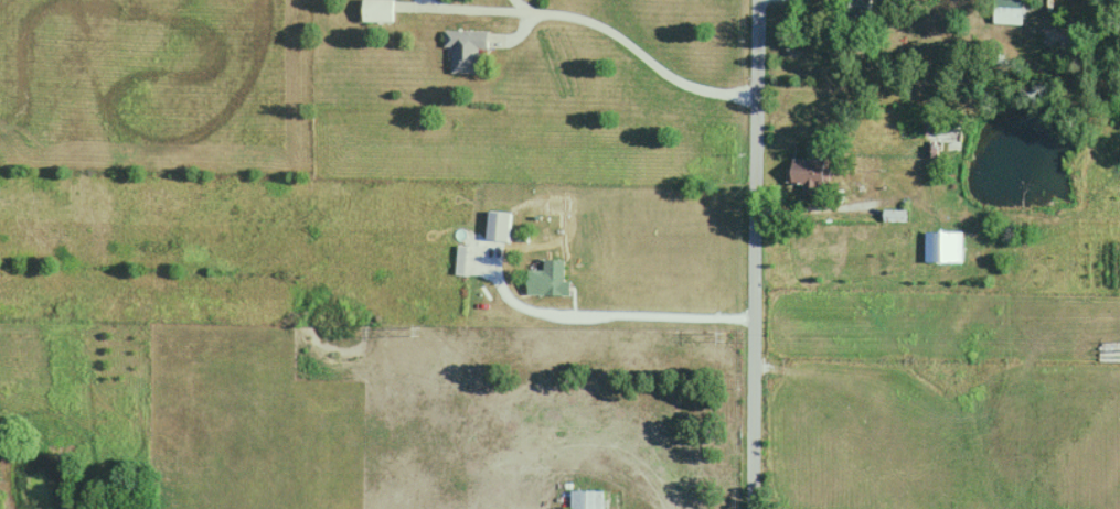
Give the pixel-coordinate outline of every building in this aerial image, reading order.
[(393,23),(393,1),(364,1),(364,23),(393,23)] [(488,52),(488,33),(445,33),(445,64),(451,64),(451,75),(481,75),(481,52),(488,52)] [(792,203),(825,202),(824,161),(792,162),(792,203)] [(509,243),(511,213),(489,211),(486,241),(509,243)] [(962,264),(962,233),(925,233),(925,264),(962,264)] [(456,274),(465,275),(466,247),(458,246),(456,274)] [(544,284),(564,284),(564,260),(544,260),(544,284)] [(570,491),(570,508),(606,508),(606,491),(570,491)]
